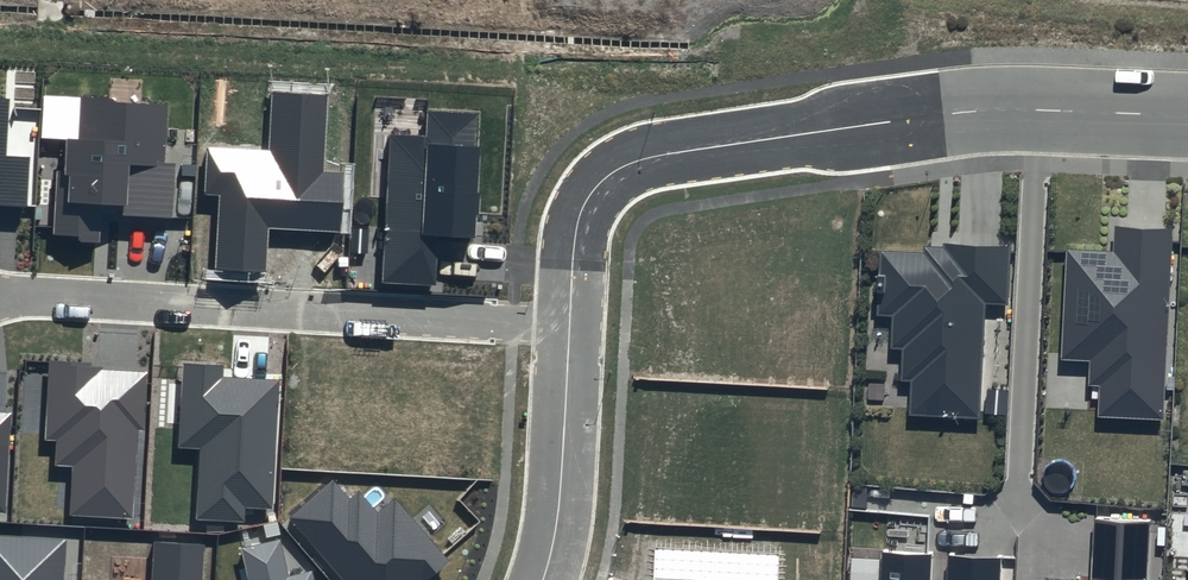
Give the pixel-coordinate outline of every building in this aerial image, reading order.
[(328,96),(273,93),(270,151),(207,148),(204,194),(220,195),(216,270),(266,273),(269,229),(341,233),(345,173),(324,172),(328,96)] [(28,208),(31,157),(7,156),(11,99),(0,99),(0,206),(28,208)] [(58,172),(54,240),(100,243),(102,205),(121,206),(121,218),(175,221),(178,163),(166,162),(169,104),(83,99),(81,141),(67,140),(65,173),(58,172)] [(481,112),(427,109),(425,137),(390,135),(382,282),(437,285),(439,236),(474,238),(481,112)] [(1115,255),(1067,253),(1062,362),(1103,363),(1100,417),(1160,420),(1168,229),(1116,226),(1115,255)] [(998,420),(1009,243),(884,251),(879,326),(899,325),(899,369),(915,369),(914,415),(998,420)] [(102,364),(49,361),(45,440),(56,440),(55,465),(74,466),(71,515),(133,518),(138,430),(145,430),(148,372),(102,370),(102,364)] [(225,365),(183,363),(179,447),(200,448),(197,519),(245,521),(245,507),(273,509),(280,380),(224,377),(225,365)] [(7,514),(13,413),(0,412),(0,514),(7,514)] [(333,479),(288,518),(342,579),(428,579),(451,560),(395,496),(377,511),(359,490),(349,498),(333,479)] [(1094,513),(1092,570),(1075,573),(1075,579),(1147,579),(1151,515),(1121,510),(1094,513)] [(0,536),(0,579),(64,579),(67,540),(0,536)] [(241,548),(249,579),(313,579),(311,571),(289,577),(281,539),(241,548)] [(154,542),(152,579),(202,579),(204,545),(154,542)] [(655,549),(653,579),(776,579),(777,556),(655,549)] [(883,551),(881,579),(931,579),(932,553),(883,551)] [(1002,556),(948,553),(946,579),(1001,579),(1002,556)]
